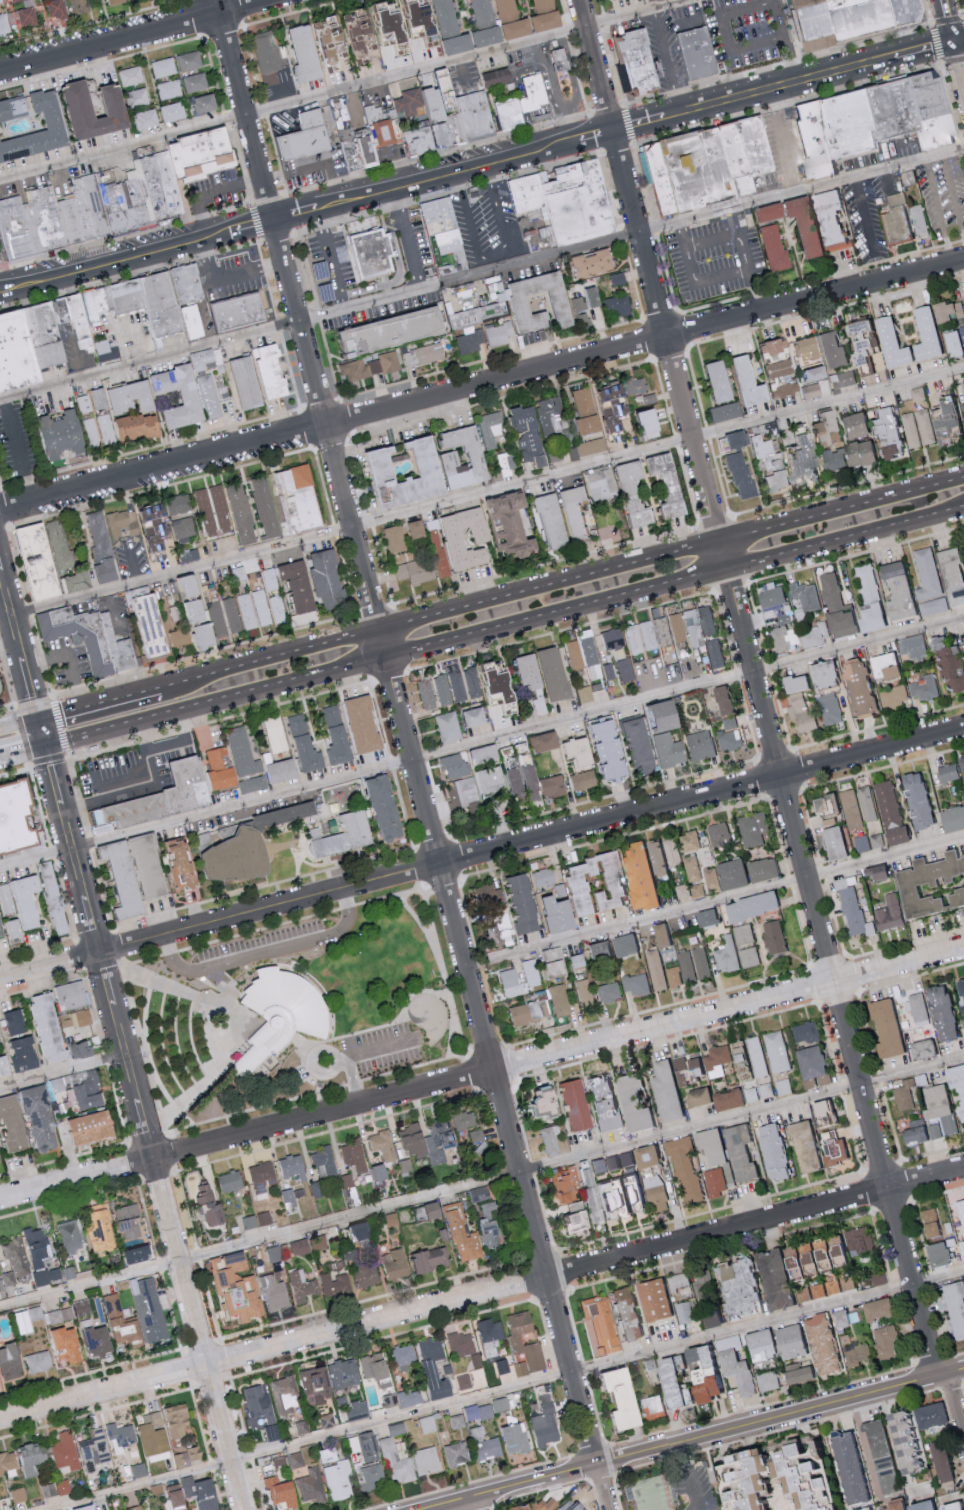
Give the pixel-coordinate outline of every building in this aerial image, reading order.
[(64,0),(54,0),(47,1),(52,21),(68,18),(64,0)] [(420,0),(401,0),(396,1),(400,26),(413,24),(415,36),(426,34),(420,0)] [(459,33),(450,0),(430,0),(440,38),(459,33)] [(490,0),(468,0),(474,28),(495,24),(490,0)] [(498,22),(517,17),(513,0),(493,0),(498,22)] [(550,0),(530,0),(533,15),(494,23),(497,39),(556,26),(550,0)] [(804,46),(790,0),(824,0),(835,44),(836,46),(836,48),(806,54),(804,46)] [(835,44),(824,0),(885,0),(894,29),(838,43),(835,44)] [(895,28),(887,0),(918,0),(920,9),(924,9),(927,21),(898,27),(895,28)] [(385,44),(397,42),(389,4),(366,9),(371,33),(383,31),(385,44)] [(18,10),(22,27),(38,23),(34,6),(18,10)] [(344,57),(354,55),(356,62),(365,61),(363,51),(367,50),(359,9),(336,13),(344,57)] [(6,13),(0,14),(0,34),(11,32),(6,13)] [(316,78),(303,23),(282,28),(290,64),(286,65),(290,84),(316,78)] [(496,41),(492,25),(436,40),(440,56),(496,41)] [(717,76),(688,83),(678,47),(675,34),(704,26),(710,47),(717,69),(718,75),(717,76)] [(316,70),(340,67),(334,27),(311,30),(316,70)] [(261,86),(277,83),(274,69),(278,68),(269,30),(249,35),(261,86)] [(658,94),(631,101),(613,39),(640,32),(658,94)] [(575,77),(561,80),(553,52),(566,48),(568,48),(575,77)] [(203,66),(200,51),(177,55),(180,71),(203,66)] [(177,74),(174,57),(152,62),(155,78),(177,74)] [(78,139),(133,127),(124,86),(145,82),(141,66),(119,70),(122,82),(104,86),(110,115),(98,118),(90,79),(66,84),(78,139)] [(488,90),(484,73),(512,67),(516,84),(488,90)] [(429,70),(438,109),(448,107),(438,68),(429,70)] [(470,142),(456,144),(447,111),(437,71),(451,68),(462,110),(470,142)] [(954,142),(925,149),(920,131),(914,106),(906,75),(934,69),(944,106),(954,142)] [(182,78),(186,93),(209,88),(205,72),(182,78)] [(535,111),(525,114),(524,110),(522,100),(530,97),(525,79),(535,76),(545,73),(552,106),(540,110),(535,111)] [(899,136),(875,141),(867,107),(862,87),(899,77),(906,75),(914,106),(920,131),(899,136)] [(182,95),(178,79),(156,84),(160,101),(182,95)] [(130,91),(133,107),(150,103),(147,87),(130,91)] [(434,120),(431,87),(416,88),(420,122),(434,120)] [(839,157),(833,159),(819,107),(817,100),(838,93),(862,87),(867,107),(875,141),(877,149),(839,157)] [(2,140),(0,133),(0,162),(72,146),(58,88),(32,94),(36,113),(45,111),(49,130),(2,140)] [(416,115),(412,89),(398,91),(399,98),(391,99),(393,112),(401,111),(401,117),(416,115)] [(475,141),(470,142),(463,110),(460,97),(474,93),(488,90),(493,110),(499,135),(475,141)] [(193,98),(197,115),(220,109),(215,92),(193,98)] [(30,114),(26,96),(0,102),(0,120),(30,114)] [(530,129),(505,134),(500,110),(498,102),(521,97),(522,100),(524,110),(525,114),(530,129)] [(833,159),(835,168),(838,179),(809,184),(805,168),(794,122),(799,118),(797,107),(797,105),(817,100),(819,107),(833,159)] [(165,122),(186,118),(183,102),(161,106),(165,122)] [(378,105),(378,109),(384,108),(385,111),(385,115),(393,114),(394,120),(401,117),(407,142),(380,148),(375,134),(367,111),(367,110),(378,105)] [(135,113),(139,130),(160,126),(157,109),(135,113)] [(293,160),(285,161),(279,137),(293,134),(305,131),(300,114),(310,112),(323,109),(324,112),(334,150),(293,160)] [(753,192),(735,196),(727,169),(717,131),(715,125),(717,125),(758,113),(772,168),(772,169),(748,174),(753,192)] [(430,122),(437,151),(419,155),(416,142),(414,143),(410,144),(407,134),(414,131),(416,130),(415,127),(430,122)] [(456,144),(456,146),(439,151),(433,127),(448,122),(456,144)] [(211,180),(181,188),(177,174),(171,152),(169,144),(171,144),(180,142),(180,137),(228,125),(232,138),(240,167),(232,169),(214,174),(210,175),(211,180)] [(715,205),(674,214),(663,169),(657,144),(656,141),(657,141),(697,130),(715,125),(717,132),(727,169),(735,200),(718,204),(715,205)] [(353,128),(356,139),(360,139),(368,170),(354,172),(352,172),(339,130),(353,127),(353,128)] [(375,134),(381,164),(368,166),(360,137),(375,134)] [(674,214),(661,217),(657,203),(648,170),(642,146),(656,141),(657,144),(663,169),(674,214)] [(172,219),(171,220),(160,174),(155,155),(170,151),(171,157),(176,174),(186,215),(172,219)] [(597,237),(562,247),(558,231),(542,173),(551,171),(596,158),(601,157),(605,170),(620,231),(597,237)] [(170,222),(155,224),(143,174),(142,169),(156,165),(158,174),(170,222)] [(112,237),(99,238),(99,236),(92,210),(87,188),(84,177),(91,175),(99,173),(100,175),(102,186),(112,227),(113,235),(113,236),(113,237),(112,237)] [(536,212),(520,215),(511,181),(536,174),(542,173),(550,209),(536,212)] [(155,224),(113,235),(112,227),(102,186),(111,184),(141,178),(155,224)] [(98,240),(71,247),(68,236),(60,205),(59,202),(77,198),(76,191),(87,188),(92,210),(97,236),(98,240)] [(823,253),(850,247),(835,188),(808,195),(823,253)] [(46,189),(46,193),(51,192),(57,192),(59,202),(60,205),(68,236),(71,247),(51,251),(38,254),(33,236),(25,206),(41,201),(38,190),(46,189)] [(885,195),(889,211),(879,213),(886,242),(909,237),(898,192),(885,195)] [(777,201),(781,218),(790,216),(799,259),(820,255),(808,194),(777,201)] [(4,237),(0,220),(0,202),(23,196),(25,206),(32,236),(37,256),(10,263),(4,237)] [(471,271),(439,279),(426,233),(419,205),(451,197),(460,233),(471,271)] [(779,216),(775,201),(749,209),(753,223),(779,216)] [(907,206),(915,237),(928,234),(919,203),(907,206)] [(757,227),(769,273),(787,268),(776,223),(757,227)] [(388,225),(388,230),(392,230),(398,258),(395,260),(398,276),(360,285),(355,264),(347,235),(352,233),(354,233),(388,225)] [(569,278),(608,269),(603,248),(564,258),(569,278)] [(178,306),(168,271),(194,264),(203,300),(178,306)] [(182,332),(154,339),(146,308),(138,279),(167,271),(182,332)] [(502,282),(509,321),(483,326),(487,347),(508,343),(506,334),(544,327),(541,311),(524,314),(521,294),(543,290),(550,328),(566,325),(555,271),(502,282)] [(607,274),(610,286),(625,283),(622,271),(607,274)] [(446,314),(450,330),(462,327),(464,334),(453,337),(458,355),(479,350),(478,343),(485,341),(480,322),(508,316),(498,275),(488,277),(494,303),(446,314)] [(146,308),(116,316),(115,309),(109,286),(138,279),(146,308)] [(98,321),(90,323),(82,293),(109,286),(115,309),(97,314),(98,321)] [(581,295),(568,299),(574,314),(596,305),(589,286),(579,290),(581,295)] [(218,334),(210,306),(258,293),(266,321),(218,334)] [(83,297),(97,354),(88,356),(87,351),(82,352),(68,297),(69,297),(82,294),(83,297)] [(629,314),(625,295),(602,299),(606,318),(629,314)] [(68,297),(73,322),(62,325),(55,300),(68,297)] [(930,305),(933,323),(963,317),(963,309),(962,299),(930,305)] [(52,369),(43,371),(39,358),(26,308),(52,302),(67,358),(69,364),(52,369)] [(912,307),(918,343),(910,344),(913,360),(939,356),(930,304),(912,307)] [(202,337),(187,341),(179,309),(194,305),(202,337)] [(436,334),(430,307),(328,329),(333,352),(345,349),(346,354),(436,334)] [(45,382),(0,394),(0,314),(24,308),(38,358),(45,382)] [(577,314),(579,327),(588,325),(586,312),(577,314)] [(897,348),(889,314),(872,318),(885,368),(911,362),(907,345),(897,348)] [(841,345),(836,346),(832,330),(814,334),(823,370),(846,364),(841,345)] [(959,330),(963,350),(963,354),(963,356),(957,357),(957,356),(952,357),(946,333),(959,330)] [(794,354),(806,351),(809,360),(818,358),(812,336),(791,342),(794,354)] [(766,399),(792,394),(782,338),(752,344),(754,353),(762,352),(764,363),(760,363),(763,381),(766,399)] [(108,340),(109,344),(118,342),(122,359),(100,364),(95,343),(108,340)] [(443,357),(438,342),(401,353),(406,368),(443,357)] [(261,347),(264,359),(260,360),(269,399),(289,394),(280,356),(282,356),(279,343),(261,347)] [(205,421),(195,372),(207,369),(206,363),(213,361),(210,349),(190,354),(192,365),(150,374),(155,395),(180,390),(184,406),(165,410),(169,429),(205,421)] [(399,370),(395,350),(377,354),(378,360),(362,363),(361,359),(338,364),(343,382),(399,370)] [(725,358),(736,401),(707,408),(710,423),(740,416),(738,407),(764,401),(760,383),(748,386),(741,354),(725,358)] [(231,361),(243,411),(265,405),(253,355),(231,361)] [(726,399),(716,360),(698,364),(708,404),(726,399)] [(799,370),(802,383),(821,378),(817,365),(799,370)] [(856,383),(852,369),(827,376),(831,390),(856,383)] [(220,417),(214,373),(200,376),(207,419),(220,417)] [(642,376),(622,380),(626,396),(646,391),(642,376)] [(110,388),(115,416),(141,410),(141,413),(157,410),(151,380),(110,388)] [(571,390),(577,418),(570,419),(574,437),(613,428),(610,416),(619,414),(616,402),(618,402),(614,383),(589,389),(588,386),(571,390)] [(802,398),(818,397),(817,384),(801,386),(802,398)] [(925,399),(922,386),(909,388),(911,401),(925,399)] [(98,410),(110,407),(106,387),(94,390),(98,410)] [(540,438),(570,434),(568,415),(560,416),(557,396),(534,400),(540,438)] [(535,467),(531,406),(505,408),(507,435),(514,434),(516,463),(525,462),(525,468),(535,467)] [(876,408),(878,418),(872,419),(879,460),(891,458),(891,453),(899,452),(892,406),(876,408)] [(67,419),(53,421),(52,415),(43,416),(49,461),(63,459),(62,450),(77,449),(77,454),(86,453),(80,408),(66,410),(67,419)] [(915,411),(927,408),(937,442),(924,445),(915,411)] [(809,423),(811,446),(831,445),(829,411),(816,412),(817,422),(809,423)] [(494,435),(503,434),(500,412),(478,415),(482,450),(495,449),(494,435)] [(865,436),(861,412),(834,416),(837,440),(865,436)] [(901,415),(912,412),(922,445),(910,449),(901,415)] [(116,442),(110,414),(96,417),(103,445),(116,442)] [(160,415),(117,418),(118,441),(162,438),(160,415)] [(102,445),(95,417),(85,420),(91,447),(102,445)] [(442,489),(483,481),(472,425),(437,433),(440,449),(460,445),(464,465),(454,467),(451,451),(434,454),(442,489)] [(745,444),(741,430),(719,435),(723,450),(745,444)] [(808,475),(801,433),(786,435),(789,451),(782,452),(785,469),(768,472),(769,475),(762,477),(765,491),(788,487),(786,479),(808,475)] [(749,436),(753,461),(761,459),(763,471),(781,469),(778,450),(777,451),(775,439),(760,441),(758,434),(749,436)] [(435,494),(422,435),(393,442),(395,449),(403,447),(409,478),(386,483),(378,447),(355,452),(364,490),(377,487),(380,500),(368,502),(369,509),(435,494)] [(576,443),(579,456),(605,450),(602,437),(576,443)] [(817,451),(821,472),(875,461),(871,440),(828,448),(828,449),(817,451)] [(566,448),(567,459),(578,459),(577,447),(566,448)] [(752,496),(744,451),(726,454),(734,499),(752,496)] [(639,458),(643,477),(654,474),(660,502),(654,503),(658,520),(679,515),(666,452),(639,458)] [(612,465),(623,528),(647,524),(644,507),(637,508),(632,479),(637,478),(634,461),(612,465)] [(582,474),(590,503),(616,496),(608,467),(582,474)] [(275,475),(292,533),(318,526),(302,468),(275,475)] [(282,537),(270,475),(253,479),(265,540),(282,537)] [(242,546),(258,543),(246,482),(229,486),(242,546)] [(208,487),(216,535),(231,532),(223,485),(208,487)] [(555,491),(566,543),(584,539),(576,505),(581,504),(577,486),(555,491)] [(478,502),(485,524),(488,523),(494,543),(490,544),(496,562),(530,551),(524,534),(522,535),(516,519),(513,520),(509,510),(517,508),(512,491),(478,502)] [(542,551),(563,546),(549,492),(528,498),(542,551)] [(143,509),(151,553),(168,550),(165,536),(176,534),(177,541),(197,537),(193,517),(170,522),(168,516),(192,511),(188,494),(154,501),(155,506),(143,509)] [(484,565),(480,547),(460,551),(455,529),(464,527),(468,545),(483,542),(476,508),(423,519),(436,575),(484,565)] [(119,580),(103,510),(87,514),(95,547),(93,548),(96,564),(100,584),(119,580)] [(136,510),(107,514),(111,540),(122,538),(121,527),(129,526),(130,536),(139,534),(136,510)] [(19,528),(35,601),(63,594),(58,571),(75,567),(64,518),(19,528)] [(420,536),(415,519),(380,529),(387,555),(405,549),(403,541),(420,536)] [(930,546),(911,550),(920,587),(913,589),(916,600),(941,594),(930,546)] [(949,607),(963,603),(963,581),(962,582),(953,547),(935,552),(949,607)] [(312,554),(315,568),(313,568),(319,598),(324,598),(327,609),(350,604),(347,588),(345,589),(336,548),(312,554)] [(201,560),(199,549),(180,551),(182,563),(201,560)] [(393,567),(400,589),(432,579),(426,557),(393,567)] [(282,581),(290,579),(298,615),(317,610),(306,560),(279,566),(282,581)] [(913,615),(900,560),(878,565),(887,600),(883,601),(887,621),(913,615)] [(869,563),(853,567),(862,605),(856,606),(859,618),(855,619),(859,633),(884,627),(869,563)] [(261,570),(264,591),(277,590),(274,568),(261,570)] [(89,571),(66,577),(70,593),(93,587),(89,571)] [(826,611),(843,607),(834,571),(818,575),(826,611)] [(180,592),(187,590),(189,597),(203,593),(197,573),(177,579),(180,592)] [(757,585),(761,607),(786,602),(783,583),(774,585),(773,582),(757,585)] [(815,583),(796,585),(796,582),(790,583),(793,605),(794,605),(795,614),(819,610),(815,583)] [(271,624),(264,589),(236,596),(245,630),(259,627),(271,624)] [(132,599),(146,659),(171,653),(156,593),(132,599)] [(275,624),(287,619),(278,595),(266,599),(275,624)] [(917,603),(921,616),(948,609),(944,596),(917,603)] [(196,623),(210,619),(204,597),(183,603),(186,617),(194,615),(196,623)] [(245,635),(234,597),(207,604),(212,622),(197,626),(198,632),(190,635),(194,649),(245,635)] [(179,620),(176,606),(170,607),(173,621),(179,620)] [(73,607),(75,618),(90,614),(91,616),(101,613),(101,616),(112,613),(115,630),(118,644),(132,639),(138,662),(141,671),(117,676),(116,668),(115,665),(106,666),(105,662),(99,635),(76,623),(55,629),(55,628),(51,613),(55,612),(73,607)] [(690,647),(703,645),(695,608),(682,611),(690,647)] [(825,614),(828,631),(852,626),(849,610),(825,614)] [(672,643),(685,642),(681,613),(668,614),(672,643)] [(775,652),(796,648),(793,628),(787,629),(785,622),(791,621),(789,613),(778,614),(780,626),(771,627),(775,652)] [(673,644),(664,616),(653,620),(661,647),(673,644)] [(800,647),(829,640),(825,619),(816,621),(817,626),(796,630),(800,647)] [(657,648),(651,620),(639,622),(645,651),(657,648)] [(641,653),(637,624),(625,626),(629,654),(641,653)] [(625,646),(620,627),(598,632),(603,651),(625,646)] [(191,644),(188,629),(170,633),(173,648),(191,644)] [(578,631),(588,680),(600,678),(590,629),(578,631)] [(928,655),(922,633),(896,640),(900,654),(908,652),(910,660),(928,655)] [(963,690),(963,675),(955,644),(947,646),(944,634),(930,638),(941,680),(947,679),(951,693),(963,690)] [(724,665),(718,638),(705,641),(712,668),(724,665)] [(565,642),(570,670),(583,668),(578,640),(565,642)] [(532,651),(544,702),(566,697),(554,646),(532,651)] [(873,681),(898,675),(892,651),(867,657),(873,681)] [(523,691),(536,688),(530,654),(509,658),(515,686),(522,685),(523,691)] [(618,683),(633,680),(629,658),(615,661),(618,683)] [(851,718),(876,713),(873,696),(869,696),(863,666),(860,666),(858,658),(840,662),(851,718)] [(812,689),(836,684),(830,659),(806,665),(812,689)] [(465,700),(456,661),(444,663),(453,702),(465,700)] [(600,665),(605,680),(613,678),(609,662),(600,665)] [(492,704),(503,703),(498,666),(475,669),(479,695),(491,693),(492,704)] [(464,669),(466,697),(477,697),(475,668),(464,669)] [(785,694),(806,689),(802,673),(781,679),(785,694)] [(431,677),(439,707),(452,703),(445,674),(431,677)] [(939,695),(934,674),(908,680),(912,700),(939,695)] [(422,710),(435,707),(428,679),(411,683),(413,691),(417,689),(422,710)] [(733,713),(727,684),(712,687),(718,716),(733,713)] [(579,704),(592,700),(588,685),(575,689),(579,704)] [(908,703),(906,686),(879,689),(881,706),(908,703)] [(806,711),(802,692),(789,695),(791,705),(786,706),(789,722),(796,721),(799,732),(818,728),(813,710),(806,711)] [(841,722),(836,692),(818,695),(822,725),(841,722)] [(359,754),(383,749),(372,695),(348,700),(359,754)] [(671,729),(666,700),(642,704),(648,733),(671,729)] [(332,766),(353,761),(341,704),(324,708),(333,748),(328,749),(332,766)] [(459,710),(461,727),(481,724),(479,708),(459,710)] [(440,743),(461,739),(455,711),(435,715),(440,743)] [(308,733),(304,714),(288,717),(292,736),(308,733)] [(617,722),(632,777),(654,771),(639,716),(617,722)] [(724,730),(738,727),(735,716),(721,719),(724,730)] [(621,778),(610,719),(585,724),(592,762),(596,761),(599,781),(607,779),(607,780),(621,778)] [(253,761),(245,726),(228,730),(238,777),(264,771),(261,759),(253,761)] [(720,751),(742,746),(737,728),(716,734),(720,751)] [(689,762),(715,755),(708,729),(683,736),(689,762)] [(527,753),(555,748),(552,731),(524,736),(527,753)] [(685,762),(679,740),(671,742),(669,731),(651,735),(659,768),(685,762)] [(323,752),(316,754),(311,734),(295,737),(304,773),(327,768),(323,752)] [(557,742),(560,758),(569,756),(572,771),(589,768),(583,737),(557,742)] [(470,766),(494,757),(489,744),(465,752),(470,766)] [(212,792),(207,773),(212,772),(207,753),(226,748),(236,785),(212,792)] [(443,781),(468,774),(464,761),(459,762),(456,753),(436,759),(443,781)] [(963,790),(963,754),(955,756),(963,790)] [(211,805),(114,830),(111,822),(104,824),(100,809),(162,793),(161,791),(174,788),(167,762),(198,755),(211,805)] [(301,777),(295,758),(269,765),(274,785),(301,777)] [(939,781),(958,778),(955,761),(936,765),(939,781)] [(523,803),(535,800),(525,764),(513,767),(523,803)] [(458,806),(478,801),(476,793),(500,789),(495,766),(470,771),(471,777),(453,781),(458,806)] [(511,768),(500,770),(507,805),(518,803),(511,768)] [(568,775),(571,791),(595,787),(591,770),(568,775)] [(902,772),(909,828),(930,825),(924,779),(918,780),(917,771),(902,772)] [(406,838),(390,774),(369,779),(385,843),(406,838)] [(536,779),(540,799),(565,794),(562,774),(536,779)] [(269,788),(266,775),(239,782),(243,795),(269,788)] [(15,852),(0,856),(0,785),(12,782),(12,780),(25,777),(33,807),(28,808),(30,817),(23,818),(26,828),(28,828),(28,830),(33,829),(38,846),(15,852)] [(873,782),(887,844),(906,840),(893,778),(873,782)] [(865,821),(877,818),(868,784),(856,787),(865,821)] [(864,825),(854,787),(838,791),(848,829),(864,825)] [(836,791),(811,796),(814,814),(840,809),(836,791)] [(943,832),(963,825),(963,802),(936,811),(943,832)] [(107,825),(104,808),(93,810),(96,827),(107,825)] [(313,840),(317,857),(375,845),(367,810),(343,814),(347,833),(313,840)] [(737,816),(745,848),(763,843),(761,832),(768,830),(764,810),(737,816)] [(843,856),(837,816),(822,819),(824,827),(820,828),(825,859),(843,856)] [(705,826),(710,844),(731,838),(726,820),(705,826)] [(111,832),(93,837),(91,829),(109,824),(111,832)] [(204,882),(216,883),(231,884),(243,882),(265,877),(266,871),(266,861),(260,846),(255,834),(247,828),(237,828),(233,838),(211,849),(208,849),(199,855),(198,861),(199,873),(204,882)] [(683,852),(700,847),(695,829),(678,833),(683,852)] [(170,896),(155,833),(132,838),(147,901),(170,896)] [(852,837),(857,852),(870,849),(866,833),(852,837)] [(670,867),(682,864),(675,835),(662,838),(670,867)] [(653,874),(665,871),(657,838),(644,841),(653,874)] [(200,885),(188,839),(167,844),(179,890),(200,885)] [(147,914),(128,840),(99,847),(103,860),(110,858),(123,907),(114,909),(117,921),(147,914)] [(618,845),(632,909),(656,904),(641,840),(618,845)] [(337,864),(354,860),(353,855),(376,850),(375,846),(335,855),(337,864)] [(572,917),(588,912),(579,875),(593,871),(590,860),(594,859),(604,897),(600,898),(598,890),(589,892),(593,911),(621,903),(618,895),(622,894),(610,850),(562,863),(565,875),(561,876),(572,917)] [(682,857),(688,881),(700,878),(695,854),(682,857)] [(745,860),(748,880),(777,876),(774,856),(745,860)] [(708,892),(746,882),(740,857),(702,867),(708,892)] [(69,933),(52,861),(39,864),(56,936),(69,933)] [(870,873),(872,881),(885,877),(880,862),(860,868),(862,875),(870,873)] [(552,884),(549,867),(530,871),(533,888),(552,884)] [(513,934),(535,930),(524,871),(503,875),(513,934)] [(42,927),(33,893),(43,891),(39,875),(14,881),(26,931),(42,927)] [(847,936),(876,930),(874,920),(862,922),(853,875),(836,878),(847,936)] [(676,898),(703,895),(702,882),(675,885),(676,898)] [(472,885),(475,905),(502,902),(500,890),(493,891),(492,883),(472,885)] [(15,913),(12,884),(1,885),(4,914),(15,913)] [(721,901),(726,920),(777,909),(773,890),(721,901)] [(883,894),(886,905),(872,909),(878,930),(903,923),(894,891),(883,894)] [(561,897),(545,901),(544,893),(533,896),(541,932),(567,927),(561,897)] [(694,911),(698,926),(719,921),(715,906),(694,911)] [(759,923),(769,954),(787,949),(778,917),(759,923)] [(8,922),(12,940),(24,937),(20,919),(8,922)] [(657,948),(669,944),(662,921),(650,924),(657,948)] [(754,940),(749,922),(732,926),(737,945),(754,940)] [(482,944),(503,943),(503,930),(493,930),(493,926),(482,926),(482,944)] [(714,949),(718,969),(726,967),(727,971),(739,969),(732,931),(721,934),(724,947),(714,949)] [(636,951),(633,932),(610,936),(613,955),(636,951)] [(704,944),(697,945),(695,932),(679,935),(682,947),(692,945),(698,979),(710,976),(704,944)] [(656,948),(653,934),(646,935),(649,950),(656,948)] [(589,962),(612,956),(607,937),(584,944),(589,962)] [(744,967),(760,963),(755,945),(739,949),(744,967)] [(560,956),(558,947),(541,951),(544,963),(537,965),(540,979),(561,974),(557,957),(560,956)] [(654,991),(667,988),(658,949),(645,952),(654,991)] [(696,980),(689,949),(676,952),(684,983),(696,980)] [(568,955),(571,967),(584,965),(582,952),(568,955)] [(521,960),(525,987),(539,985),(535,958),(521,960)] [(682,985),(678,965),(665,967),(668,987),(682,985)] [(332,1026),(328,1040),(314,1036),(299,1032),(275,1058),(279,1063),(269,1074),(261,1074),(247,1073),(248,1076),(236,1077),(235,1064),(243,1056),(254,1045),(249,1040),(259,1030),(268,1021),(241,1002),(248,993),(246,991),(255,984),(255,982),(260,978),(257,970),(268,967),(280,966),(281,971),(291,972),(301,976),(311,982),(321,994),(327,1005),(330,1017),(332,1026)] [(503,998),(521,995),(516,967),(498,971),(503,998)] [(624,991),(632,989),(634,996),(650,992),(645,971),(621,976),(624,991)] [(953,979),(963,1034),(963,976),(953,979)] [(582,1008),(593,1005),(586,978),(575,981),(582,1008)] [(622,998),(617,980),(595,986),(599,1004),(622,998)] [(57,986),(61,1011),(89,1006),(85,981),(57,986)] [(554,1016),(570,1014),(565,983),(549,985),(554,1016)] [(954,1037),(945,983),(925,986),(934,1041),(954,1037)] [(94,1055),(92,1041),(65,1046),(55,993),(33,997),(46,1065),(94,1055)] [(914,1026),(928,1023),(920,993),(902,997),(905,1012),(910,1011),(914,1026)] [(867,1001),(876,1041),(874,1041),(877,1058),(901,1052),(889,996),(867,1001)] [(546,999),(525,1002),(528,1019),(549,1016),(546,999)] [(509,1026),(527,1024),(524,1004),(507,1007),(509,1026)] [(70,1014),(74,1028),(94,1023),(89,1009),(70,1014)] [(9,1036),(27,1034),(24,1010),(6,1013),(9,1036)] [(818,1038),(815,1019),(790,1024),(794,1043),(818,1038)] [(790,1068),(780,1029),(762,1034),(772,1072),(790,1068)] [(745,1038),(755,1077),(768,1073),(758,1034),(745,1038)] [(41,1068),(35,1036),(12,1041),(15,1057),(13,1058),(17,1073),(41,1068)] [(911,1059),(933,1055),(930,1037),(908,1042),(911,1059)] [(828,1083),(820,1043),(793,1048),(802,1088),(828,1083)] [(701,1052),(709,1078),(724,1074),(721,1064),(732,1060),(727,1044),(701,1052)] [(674,1086),(684,1085),(683,1078),(704,1075),(701,1055),(684,1058),(683,1055),(669,1058),(674,1086)] [(13,1076),(9,1057),(0,1059),(0,1079),(13,1076)] [(679,1117),(667,1057),(650,1061),(653,1075),(648,1076),(658,1121),(679,1117)] [(955,1088),(958,1105),(954,1106),(957,1121),(963,1119),(963,1062),(942,1067),(946,1089),(955,1088)] [(622,1126),(619,1111),(612,1112),(603,1072),(590,1074),(592,1083),(581,1085),(584,1099),(588,1098),(595,1132),(622,1126)] [(650,1126),(646,1105),(641,1106),(634,1072),(613,1076),(624,1131),(650,1126)] [(575,1077),(554,1082),(564,1130),(585,1126),(575,1077)] [(775,1079),(777,1094),(790,1092),(788,1077),(775,1079)] [(896,1110),(912,1107),(909,1086),(915,1086),(914,1077),(900,1079),(901,1085),(893,1087),(896,1110)] [(756,1085),(760,1098),(773,1095),(770,1081),(756,1085)] [(954,1132),(944,1082),(921,1087),(925,1108),(920,1109),(922,1119),(939,1115),(943,1135),(954,1132)] [(38,1153),(61,1148),(48,1086),(25,1090),(38,1153)] [(708,1102),(706,1086),(683,1090),(686,1106),(708,1102)] [(709,1094),(714,1111),(742,1103),(737,1086),(709,1094)] [(523,1094),(527,1113),(538,1111),(539,1117),(552,1113),(546,1089),(523,1094)] [(5,1119),(11,1153),(30,1149),(20,1095),(0,1099),(0,1120),(5,1119)] [(818,1124),(835,1122),(832,1097),(809,1100),(811,1117),(817,1116),(818,1124)] [(79,1146),(118,1137),(112,1111),(67,1121),(70,1132),(75,1131),(79,1146)] [(456,1130),(477,1127),(474,1111),(453,1115),(456,1130)] [(457,1146),(450,1117),(427,1123),(430,1135),(423,1137),(420,1124),(401,1129),(409,1158),(427,1154),(431,1167),(448,1163),(444,1150),(457,1146)] [(755,1125),(765,1180),(786,1177),(776,1121),(755,1125)] [(721,1127),(733,1182),(755,1177),(751,1159),(746,1160),(742,1143),(748,1141),(744,1122),(721,1127)] [(930,1138),(941,1136),(938,1122),(927,1124),(930,1138)] [(903,1144),(928,1138),(924,1124),(899,1130),(903,1144)] [(557,1154),(555,1135),(557,1134),(556,1125),(539,1127),(542,1156),(557,1154)] [(724,1162),(714,1126),(690,1132),(694,1148),(702,1146),(707,1166),(724,1162)] [(482,1143),(486,1142),(482,1129),(469,1132),(476,1160),(485,1157),(482,1143)] [(823,1164),(845,1161),(841,1136),(835,1137),(834,1129),(818,1131),(823,1164)] [(382,1150),(385,1164),(396,1161),(389,1131),(369,1136),(373,1153),(382,1150)] [(664,1141),(673,1176),(677,1175),(684,1203),(704,1198),(697,1173),(694,1174),(688,1151),(693,1149),(689,1134),(664,1141)] [(819,1167),(809,1134),(800,1137),(800,1139),(791,1142),(800,1172),(819,1167)] [(341,1146),(346,1166),(355,1164),(358,1175),(368,1172),(361,1141),(341,1146)] [(631,1148),(636,1168),(656,1162),(651,1143),(631,1148)] [(312,1151),(317,1177),(337,1174),(332,1148),(312,1151)] [(593,1175),(633,1162),(629,1149),(588,1161),(593,1175)] [(302,1155),(280,1158),(283,1178),(299,1176),(300,1182),(307,1181),(302,1155)] [(720,1163),(726,1185),(734,1183),(728,1160),(720,1163)] [(375,1167),(379,1183),(391,1180),(386,1164),(375,1167)] [(598,1220),(584,1166),(574,1169),(588,1223),(598,1220)] [(719,1190),(725,1188),(719,1166),(702,1171),(710,1198),(720,1195),(719,1190)] [(218,1176),(223,1194),(245,1188),(240,1170),(218,1176)] [(575,1189),(573,1179),(568,1180),(566,1170),(549,1173),(554,1204),(572,1201),(570,1189),(575,1189)] [(604,1181),(611,1215),(640,1209),(632,1173),(621,1176),(621,1177),(604,1181)] [(642,1176),(649,1212),(667,1208),(661,1173),(642,1176)] [(338,1176),(340,1189),(354,1187),(352,1174),(338,1176)] [(224,1204),(217,1206),(212,1181),(196,1185),(203,1215),(207,1214),(210,1228),(228,1224),(224,1204)] [(315,1199),(325,1197),(321,1181),(311,1183),(315,1199)] [(601,1219),(611,1216),(601,1181),(592,1184),(601,1219)] [(472,1202),(491,1199),(490,1187),(470,1189),(472,1202)] [(296,1198),(306,1197),(305,1189),(282,1191),(284,1206),(297,1205),(296,1198)] [(957,1241),(961,1259),(963,1258),(963,1198),(954,1200),(963,1239),(957,1241)] [(444,1217),(440,1201),(426,1205),(430,1221),(444,1217)] [(480,1232),(469,1234),(462,1202),(448,1205),(459,1263),(485,1258),(480,1232)] [(499,1247),(497,1238),(503,1237),(497,1202),(479,1205),(487,1249),(499,1247)] [(140,1206),(117,1207),(118,1241),(142,1240),(140,1206)] [(939,1234),(932,1207),(919,1210),(925,1237),(939,1234)] [(119,1249),(108,1209),(92,1213),(94,1223),(87,1225),(95,1255),(119,1249)] [(560,1231),(582,1227),(579,1209),(558,1213),(560,1231)] [(244,1217),(246,1229),(273,1224),(270,1212),(244,1217)] [(401,1231),(397,1213),(386,1215),(390,1234),(401,1231)] [(84,1251),(80,1220),(60,1223),(65,1254),(84,1251)] [(352,1242),(374,1239),(371,1223),(350,1226),(352,1242)] [(850,1254),(874,1248),(868,1224),(844,1230),(850,1254)] [(45,1228),(25,1232),(35,1287),(62,1282),(60,1268),(45,1271),(43,1260),(51,1259),(45,1228)] [(315,1252),(329,1248),(325,1235),(311,1239),(315,1252)] [(5,1287),(32,1281),(22,1236),(10,1239),(11,1244),(5,1246),(10,1272),(2,1274),(5,1287)] [(312,1252),(308,1238),(290,1243),(294,1257),(312,1252)] [(948,1262),(943,1240),(923,1244),(928,1266),(948,1262)] [(127,1251),(131,1266),(154,1260),(150,1245),(127,1251)] [(270,1264),(283,1261),(280,1246),(267,1248),(270,1264)] [(414,1254),(418,1275),(438,1271),(437,1267),(450,1264),(447,1248),(414,1254)] [(389,1282),(411,1277),(405,1249),(383,1254),(389,1282)] [(789,1306),(780,1249),(715,1260),(725,1317),(789,1306)] [(266,1316),(256,1275),(244,1278),(242,1272),(250,1270),(245,1252),(211,1260),(225,1320),(241,1316),(242,1321),(266,1316)] [(331,1276),(346,1274),(344,1262),(330,1264),(331,1276)] [(359,1287),(379,1286),(378,1265),(353,1266),(354,1282),(359,1282),(359,1287)] [(76,1278),(73,1267),(64,1269),(67,1280),(76,1278)] [(289,1273),(299,1305),(308,1302),(307,1297),(321,1293),(317,1280),(307,1283),(302,1269),(289,1273)] [(867,1286),(887,1282),(884,1269),(865,1272),(867,1286)] [(670,1289),(690,1286),(688,1272),(667,1275),(670,1289)] [(285,1281),(277,1283),(275,1274),(262,1277),(272,1313),(292,1307),(285,1281)] [(349,1276),(331,1278),(330,1274),(322,1275),(325,1297),(351,1293),(349,1276)] [(839,1290),(854,1287),(851,1275),(837,1278),(839,1290)] [(116,1346),(146,1340),(146,1344),(168,1340),(155,1276),(116,1284),(118,1294),(106,1296),(116,1346)] [(670,1315),(661,1276),(635,1282),(643,1321),(670,1315)] [(824,1281),(827,1294),(839,1291),(835,1278),(824,1281)] [(958,1280),(940,1284),(952,1339),(963,1337),(963,1306),(958,1280)] [(797,1301),(824,1295),(821,1282),(794,1288),(797,1301)] [(640,1336),(627,1285),(607,1290),(620,1341),(640,1336)] [(577,1301),(580,1317),(586,1317),(593,1356),(615,1352),(605,1296),(577,1301)] [(859,1303),(864,1321),(891,1314),(886,1296),(859,1303)] [(78,1319),(93,1315),(88,1299),(74,1304),(78,1319)] [(679,1322),(700,1317),(703,1327),(721,1323),(716,1302),(694,1307),(692,1299),(674,1303),(679,1322)] [(833,1327),(847,1324),(843,1307),(830,1310),(833,1327)] [(74,1320),(72,1308),(47,1313),(49,1325),(74,1320)] [(33,1333),(32,1321),(43,1320),(41,1309),(18,1312),(21,1335),(33,1333)] [(546,1370),(540,1342),(524,1346),(522,1335),(536,1332),(531,1311),(507,1317),(516,1355),(524,1354),(526,1362),(515,1365),(518,1377),(546,1370)] [(801,1317),(813,1375),(837,1370),(824,1312),(801,1317)] [(501,1322),(494,1323),(493,1319),(478,1322),(486,1358),(498,1356),(496,1343),(506,1341),(501,1322)] [(777,1359),(802,1354),(796,1323),(771,1327),(777,1359)] [(899,1355),(892,1323),(871,1328),(878,1360),(899,1355)] [(110,1326),(86,1330),(91,1360),(115,1355),(110,1326)] [(53,1332),(59,1361),(68,1359),(69,1365),(83,1363),(76,1327),(53,1332)] [(773,1356),(767,1327),(742,1332),(748,1361),(773,1356)] [(471,1331),(448,1336),(451,1352),(459,1350),(461,1357),(476,1354),(471,1331)] [(731,1345),(732,1349),(740,1346),(736,1333),(715,1340),(718,1349),(731,1345)] [(433,1401),(454,1395),(450,1380),(441,1382),(436,1362),(446,1359),(441,1340),(434,1342),(433,1338),(418,1342),(433,1401)] [(842,1349),(846,1366),(871,1359),(866,1342),(842,1349)] [(715,1393),(703,1343),(692,1345),(697,1367),(685,1370),(688,1384),(686,1385),(690,1404),(709,1400),(708,1394),(715,1393)] [(393,1349),(398,1368),(418,1363),(413,1344),(393,1349)] [(1,1366),(4,1381),(25,1377),(18,1345),(0,1349),(0,1366),(1,1366)] [(715,1350),(720,1376),(734,1373),(739,1396),(755,1393),(750,1367),(745,1368),(743,1358),(734,1360),(731,1347),(715,1350)] [(30,1376),(53,1369),(48,1350),(25,1356),(30,1376)] [(360,1358),(365,1382),(381,1379),(383,1389),(392,1388),(385,1353),(360,1358)] [(470,1368),(470,1377),(483,1376),(482,1354),(470,1355),(470,1368)] [(668,1354),(642,1360),(644,1371),(655,1369),(663,1408),(679,1405),(668,1354)] [(361,1385),(355,1359),(327,1364),(333,1390),(361,1385)] [(508,1374),(507,1360),(497,1361),(498,1375),(508,1374)] [(809,1364),(800,1366),(798,1360),(781,1365),(785,1384),(812,1376),(809,1364)] [(617,1366),(590,1372),(595,1392),(601,1390),(606,1408),(600,1410),(605,1431),(631,1425),(617,1366)] [(301,1372),(307,1406),(332,1401),(325,1368),(301,1372)] [(755,1374),(759,1391),(779,1387),(775,1369),(755,1374)] [(457,1377),(460,1390),(473,1388),(470,1374),(457,1377)] [(242,1390),(252,1431),(265,1428),(268,1443),(280,1440),(269,1393),(263,1394),(261,1385),(242,1390)] [(397,1394),(402,1409),(424,1403),(419,1388),(397,1394)] [(540,1450),(547,1448),(546,1444),(563,1439),(549,1394),(539,1397),(544,1415),(531,1419),(540,1450)] [(641,1419),(663,1416),(659,1394),(638,1397),(641,1419)] [(365,1399),(345,1405),(350,1422),(370,1416),(365,1399)] [(464,1408),(467,1421),(511,1412),(508,1399),(464,1408)] [(911,1407),(917,1429),(947,1421),(942,1400),(911,1407)] [(194,1435),(187,1404),(166,1408),(173,1439),(194,1435)] [(896,1474),(918,1469),(906,1408),(883,1413),(896,1474)] [(142,1416),(145,1425),(138,1426),(146,1457),(171,1451),(162,1411),(142,1416)] [(465,1427),(463,1415),(451,1417),(453,1429),(465,1427)] [(438,1431),(434,1416),(420,1420),(424,1435),(438,1431)] [(878,1493),(895,1490),(879,1418),(862,1421),(878,1493)] [(299,1436),(310,1433),(307,1420),(296,1423),(299,1436)] [(134,1425),(118,1428),(117,1423),(106,1425),(110,1442),(113,1442),(115,1450),(138,1445),(134,1425)] [(408,1434),(406,1423),(390,1426),(392,1437),(408,1434)] [(508,1456),(529,1452),(524,1424),(502,1428),(508,1456)] [(500,1438),(484,1440),(482,1427),(472,1429),(477,1461),(503,1458),(500,1438)] [(86,1473),(103,1470),(101,1464),(110,1462),(104,1428),(92,1430),(94,1439),(80,1442),(86,1473)] [(848,1431),(827,1435),(842,1504),(864,1499),(848,1431)] [(359,1435),(364,1464),(379,1462),(374,1432),(359,1435)] [(50,1442),(56,1469),(68,1466),(70,1472),(80,1470),(73,1437),(50,1442)] [(349,1438),(352,1454),(361,1453),(359,1437),(349,1438)] [(393,1437),(381,1440),(393,1486),(418,1479),(412,1458),(400,1461),(393,1437)] [(777,1443),(779,1455),(792,1453),(790,1441),(777,1443)] [(27,1478),(37,1476),(34,1465),(47,1461),(42,1442),(18,1448),(27,1478)] [(446,1446),(450,1467),(471,1463),(467,1442),(446,1446)] [(727,1468),(718,1473),(725,1488),(714,1492),(723,1509),(768,1509),(767,1497),(756,1498),(767,1476),(777,1475),(778,1492),(786,1491),(795,1509),(825,1509),(822,1475),(808,1477),(805,1442),(798,1456),(797,1451),(791,1453),(792,1464),(781,1465),(773,1448),(760,1454),(748,1448),(719,1451),(727,1468)] [(949,1480),(947,1443),(931,1444),(934,1481),(949,1480)] [(179,1470),(205,1458),(199,1446),(173,1457),(179,1470)] [(420,1476),(442,1470),(436,1447),(413,1453),(420,1476)] [(19,1474),(14,1451),(0,1454),(0,1478),(19,1474)] [(305,1465),(302,1453),(273,1460),(275,1472),(305,1465)] [(325,1466),(331,1502),(354,1498),(348,1462),(325,1466)] [(132,1466),(135,1479),(148,1476),(145,1463),(132,1466)] [(316,1499),(318,1505),(327,1502),(319,1465),(308,1468),(310,1476),(297,1479),(302,1502),(316,1499)] [(359,1470),(362,1488),(387,1484),(384,1465),(359,1470)] [(214,1479),(195,1483),(194,1476),(181,1478),(185,1498),(197,1495),(200,1509),(220,1509),(214,1479)] [(279,1484),(278,1477),(267,1479),(271,1505),(286,1502),(288,1509),(299,1508),(295,1482),(279,1484)] [(68,1479),(41,1486),(44,1499),(71,1493),(68,1479)] [(14,1504),(27,1501),(24,1488),(11,1491),(14,1504)] [(181,1490),(160,1497),(165,1509),(188,1509),(181,1490)] [(903,1504),(904,1509),(930,1509),(928,1498),(903,1504)] [(558,1509),(556,1500),(505,1509),(550,1509),(558,1509)] [(956,1500),(938,1504),(939,1509),(958,1509),(956,1500)] [(872,1509),(898,1509),(897,1502),(871,1507),(872,1509)]
